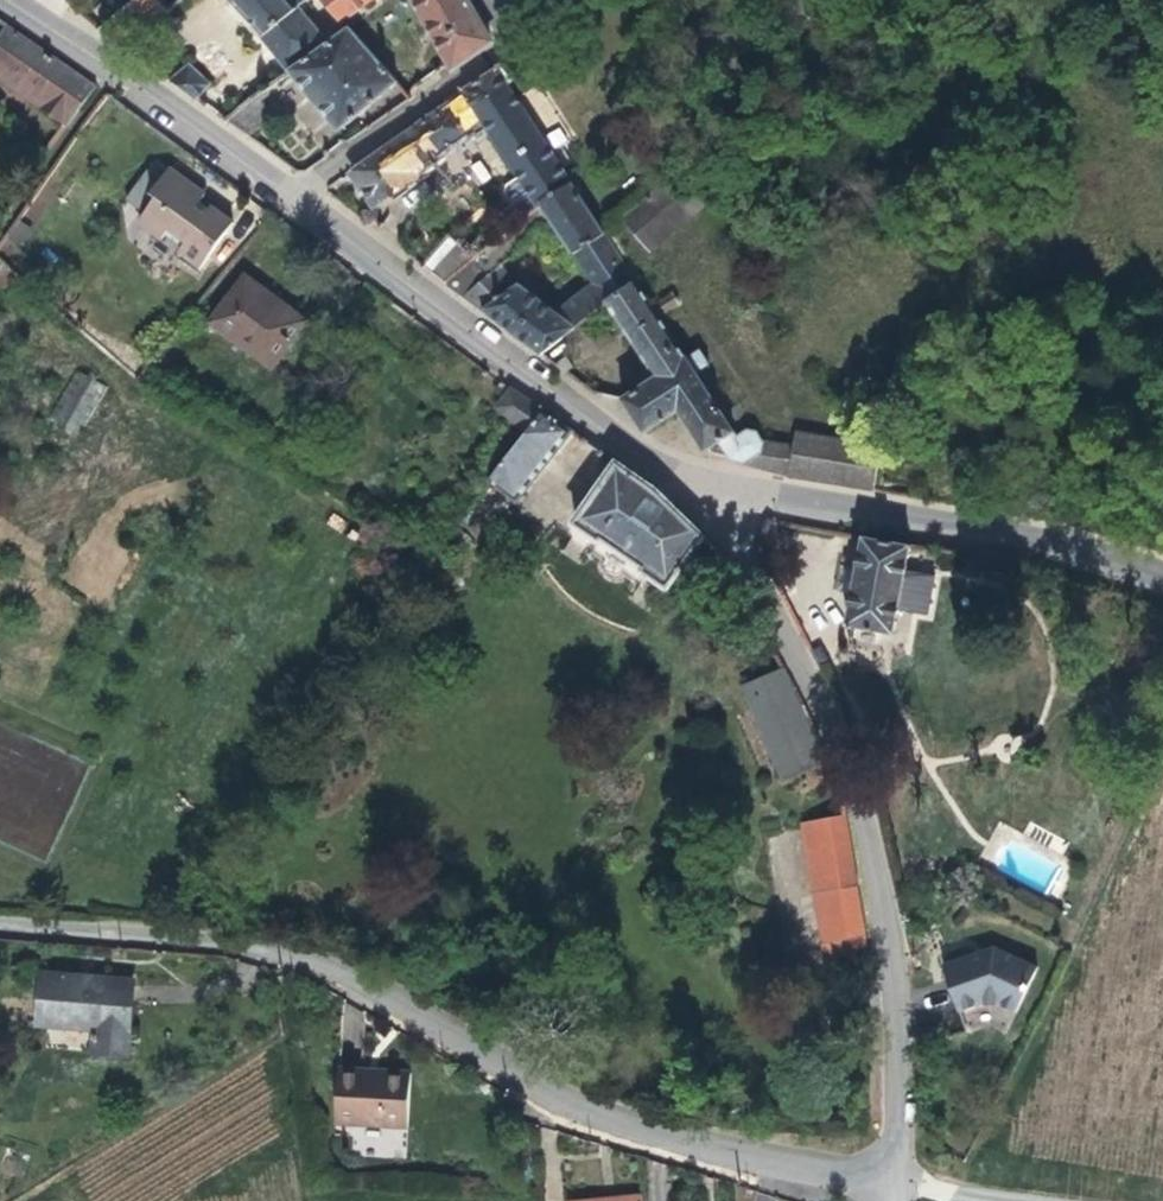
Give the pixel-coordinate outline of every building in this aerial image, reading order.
[(130,5),(151,26),(168,12),(156,0),(136,0),(130,5)] [(168,12),(174,7),(168,0),(156,0),(168,12)] [(262,39),(295,8),(288,0),(228,0),(262,39)] [(321,0),(305,0),(297,6),(308,22),(328,9),(321,0)] [(328,9),(336,21),(366,0),(321,0),(328,9)] [(453,70),(488,44),(488,38),(466,0),(413,0),(453,70)] [(130,5),(99,31),(123,48),(151,26),(130,5)] [(258,40),(286,73),(288,71),(296,65),(326,45),(308,22),(297,6),(295,8),(262,39),(258,40)] [(7,26),(0,36),(0,81),(66,127),(95,88),(7,26)] [(694,29),(686,38),(704,57),(713,49),(694,29)] [(337,131),(397,84),(348,31),(326,45),(296,65),(288,71),(337,131)] [(169,81),(195,100),(207,86),(205,83),(209,78),(203,73),(199,77),(189,66),(169,81)] [(571,185),(495,70),(445,102),(436,110),(350,171),(373,203),(412,175),(410,173),(482,121),(538,207),(571,185)] [(394,102),(399,109),(412,100),(405,94),(394,102)] [(707,198),(679,162),(622,211),(649,247),(707,198)] [(201,218),(208,209),(197,201),(201,195),(166,170),(149,195),(154,200),(143,213),(149,218),(144,224),(154,232),(158,228),(166,235),(159,243),(194,269),(221,232),(201,218)] [(541,356),(565,337),(594,315),(606,305),(604,303),(635,283),(571,185),(538,207),(471,262),(444,284),(487,315),(541,356)] [(227,224),(208,209),(201,218),(221,232),(227,224)] [(448,233),(421,266),(444,284),(471,262),(451,242),(464,226),(452,216),(442,228),(448,233)] [(1,256),(0,259),(0,288),(7,291),(12,290),(20,273),(1,256)] [(244,282),(211,325),(270,370),(303,326),(244,282)] [(800,480),(873,493),(880,449),(796,434),(793,449),(763,444),(756,433),(748,431),(737,437),(635,283),(604,303),(606,305),(655,379),(617,402),(622,404),(645,435),(677,412),(703,452),(717,443),(730,460),(800,480)] [(594,315),(565,337),(584,361),(612,339),(594,315)] [(566,358),(555,366),(565,374),(574,367),(566,358)] [(102,388),(72,371),(45,419),(75,436),(102,388)] [(529,431),(543,413),(511,391),(498,410),(529,431)] [(516,503),(571,432),(543,413),(529,431),(489,482),(516,503)] [(655,581),(693,527),(642,478),(605,453),(562,517),(584,532),(586,529),(631,561),(629,563),(655,581)] [(882,649),(904,543),(858,534),(840,621),(845,622),(842,641),(882,649)] [(814,755),(774,662),(736,679),(778,770),(814,755)] [(816,818),(827,890),(834,938),(836,952),(863,950),(860,935),(853,886),(840,814),(816,818)] [(998,950),(948,968),(965,1015),(995,1004),(998,1003),(1021,1015),(1041,970),(998,950)] [(86,982),(48,979),(46,1027),(98,1031),(98,1055),(128,1056),(133,985),(86,982)] [(384,1071),(340,1069),(338,1123),(419,1127),(423,1073),(384,1071)]
